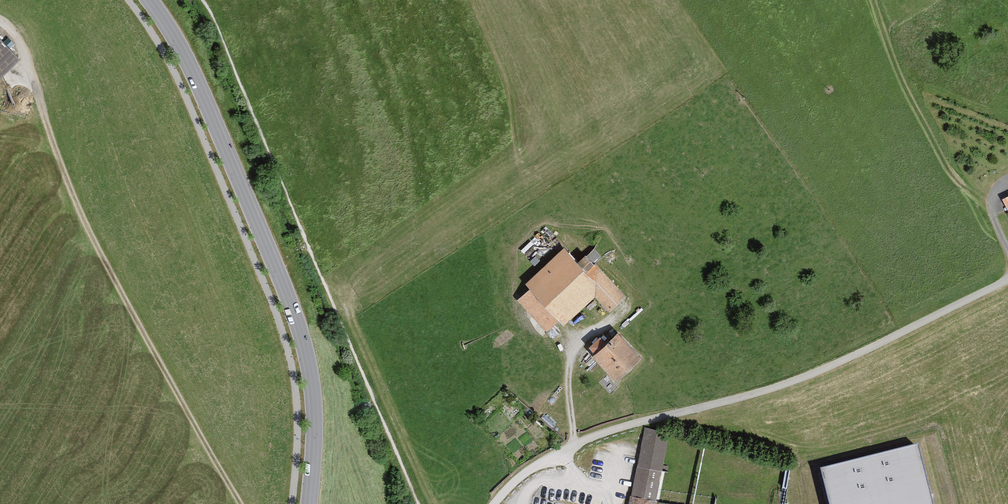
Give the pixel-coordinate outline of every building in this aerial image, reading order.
[(0,42),(0,81),(20,62),(0,42)] [(567,327),(597,298),(611,313),(628,297),(594,261),(587,268),(567,247),(527,284),(531,289),(518,302),(548,334),(562,321),(567,327)] [(645,359),(619,333),(609,343),(603,337),(591,348),(596,353),(595,355),(621,382),(645,359)] [(669,432),(644,428),(632,497),(630,497),(629,503),(658,503),(658,502),(656,502),(669,432)] [(825,477),(831,503),(938,503),(925,453),(825,477)]
